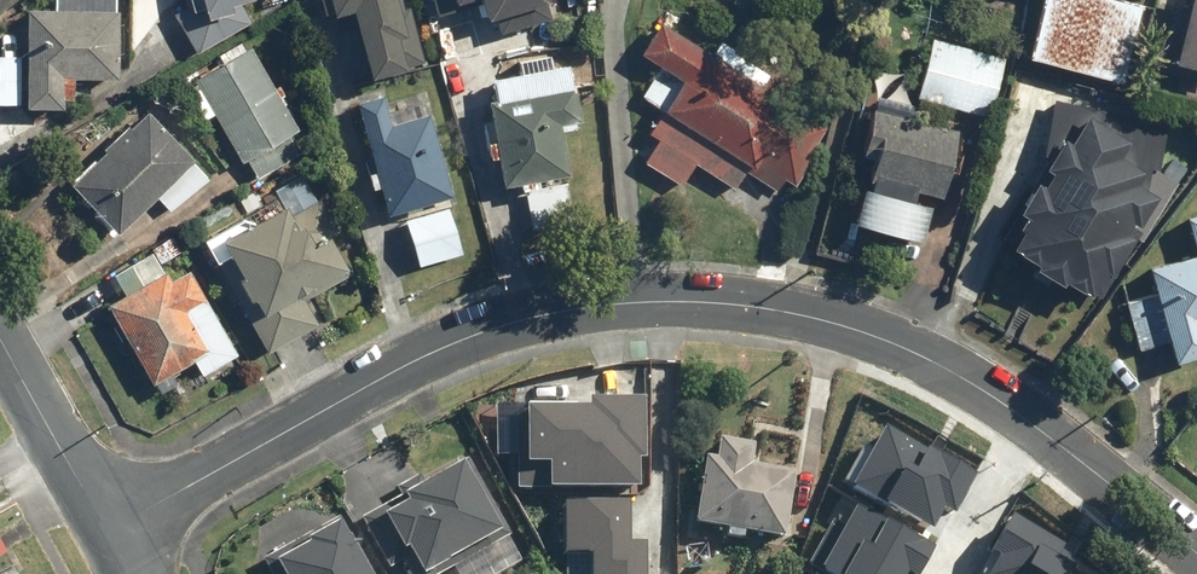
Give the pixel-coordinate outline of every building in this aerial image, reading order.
[(21,9),(21,107),(59,108),(59,98),(69,99),(69,77),(114,78),(114,11),(110,11),(110,0),(49,0),(49,9),(21,9)] [(180,6),(167,14),(191,52),(242,21),(230,1),(235,0),(179,0),(180,6)] [(392,0),(326,0),(330,15),(347,10),(365,77),(417,63),(401,6),(394,8),(392,0)] [(424,10),(459,0),(421,0),(424,10)] [(490,35),(557,17),(552,0),(481,0),(490,35)] [(1124,81),(1144,3),(1133,0),(1042,0),(1027,55),(1124,81)] [(1176,37),(1164,34),(1155,69),(1196,79),(1196,0),(1185,0),(1176,37)] [(648,97),(668,110),(640,152),(686,183),(700,162),(739,187),(751,169),(780,188),(788,176),(798,183),(817,156),(812,153),(830,125),(797,103),(805,92),(725,40),(716,53),(664,20),(644,51),(668,66),(648,97)] [(921,96),(992,115),(1008,56),(937,37),(921,96)] [(291,129),(244,47),(237,50),(232,41),(211,53),(216,62),(188,79),(189,82),(179,88),(197,119),(207,113),(235,162),(239,160),(250,178),(292,154),(281,135),(291,129)] [(0,56),(0,104),(13,104),(14,56),(0,56)] [(490,98),(484,99),(498,184),(573,172),(565,123),(584,119),(574,64),(486,79),(490,98)] [(377,95),(350,102),(381,211),(446,193),(423,112),(385,123),(377,95)] [(1147,194),(1151,168),(1161,169),(1167,125),(1058,104),(1048,159),(1056,163),(1051,172),(1058,176),(1049,192),(1041,187),(1025,215),(1034,220),(1016,251),(1045,268),(1043,272),(1067,285),(1068,283),(1103,302),(1138,241),(1129,235),(1136,223),(1143,227),(1158,200),(1147,194)] [(868,177),(942,195),(959,128),(874,107),(862,154),(873,157),(868,177)] [(185,159),(140,112),(65,183),(112,232),(150,197),(163,211),(201,180),(183,161),(185,159)] [(573,180),(517,192),(525,227),(581,215),(573,180)] [(855,221),(923,238),(932,203),(864,185),(855,221)] [(236,217),(198,238),(263,350),(312,322),(299,298),(345,272),(324,235),(331,231),(313,198),(287,213),(282,204),(251,222),(236,217)] [(442,207),(399,219),(412,265),(456,253),(442,207)] [(1185,215),(1195,253),(1146,266),(1153,293),(1126,300),(1139,347),(1166,340),(1171,361),(1196,354),(1196,212),(1185,215)] [(165,236),(145,247),(154,262),(174,251),(165,236)] [(119,293),(101,303),(148,381),(187,358),(196,373),(233,351),(183,267),(162,279),(144,249),(106,272),(119,293)] [(519,454),(519,485),(642,483),(641,453),(646,452),(645,395),(593,396),(593,404),(499,406),(500,454),(519,454)] [(971,478),(882,428),(847,490),(926,534),(939,512),(949,518),(971,478)] [(708,458),(697,456),(688,524),(777,536),(786,471),(743,465),(746,443),(710,438),(708,458)] [(460,459),(354,518),(384,570),(399,562),(406,573),(424,573),(501,531),(460,459)] [(567,499),(568,548),(594,548),(595,573),(647,573),(647,540),(631,540),(630,498),(567,499)] [(929,549),(852,506),(841,525),(832,520),(807,564),(824,573),(914,573),(929,549)] [(335,518),(259,559),(267,573),(366,573),(335,518)] [(1056,552),(1060,545),(1010,518),(1007,523),(1006,523),(988,554),(989,555),(979,573),(1096,573),(1056,552)]
